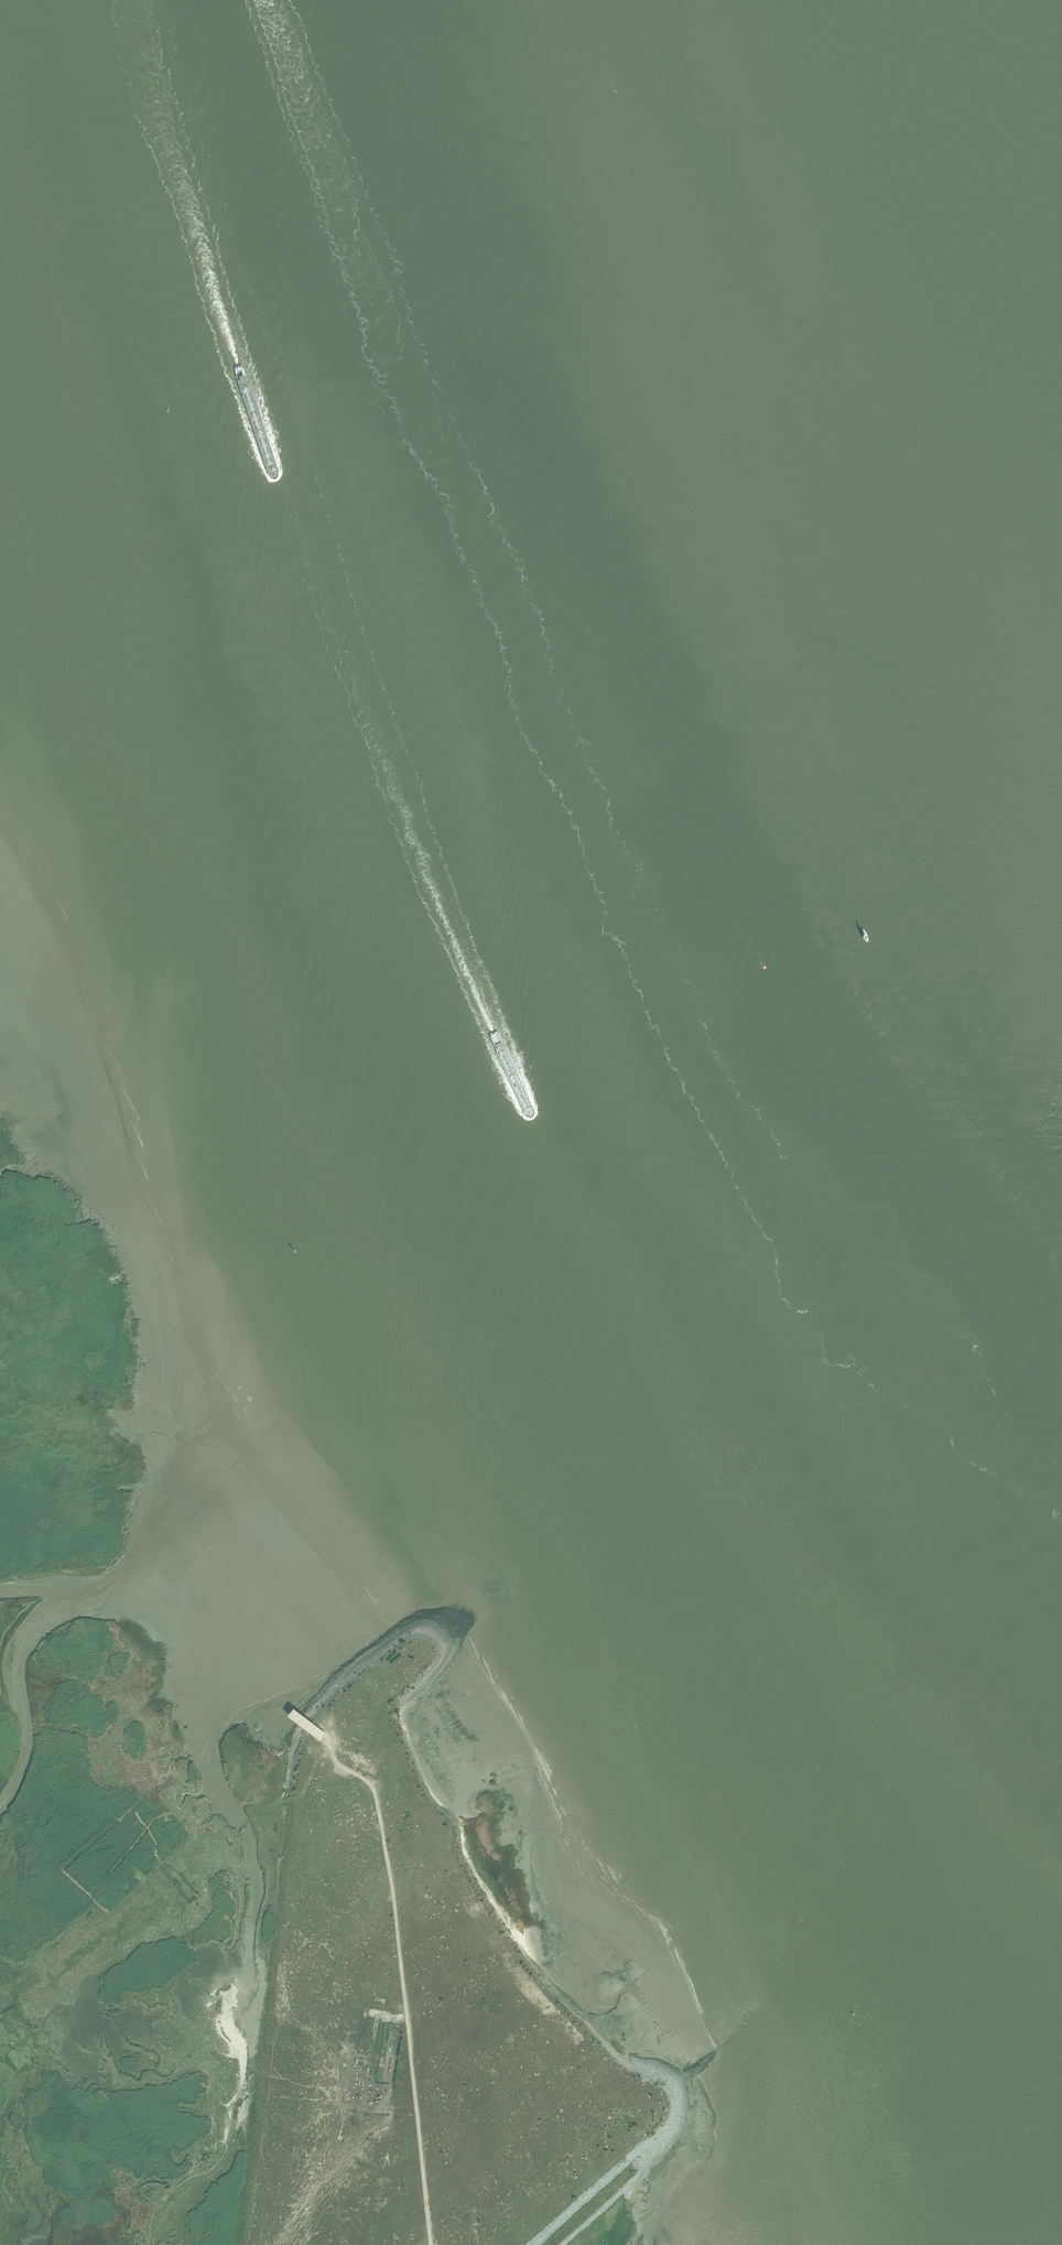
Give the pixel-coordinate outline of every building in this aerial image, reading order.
[(325,1734),(295,1711),(289,1718),(319,1742),(325,1734)]
